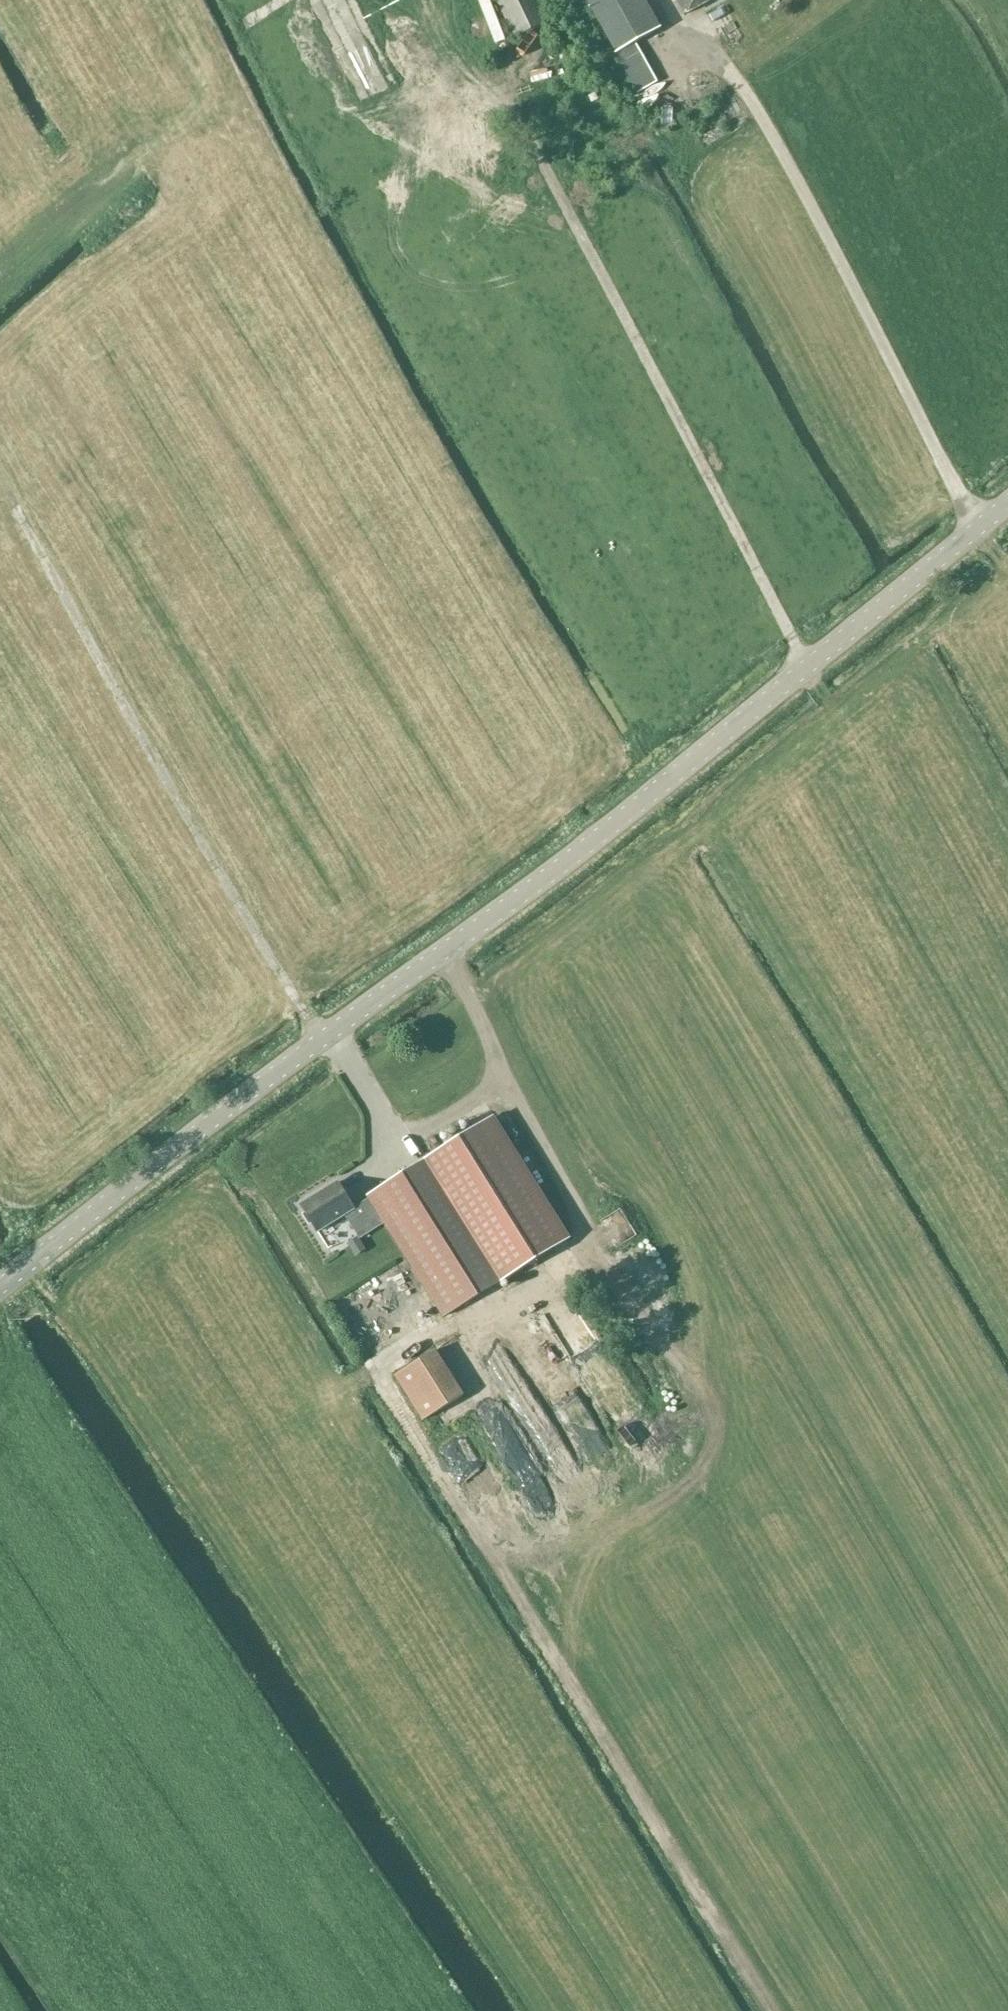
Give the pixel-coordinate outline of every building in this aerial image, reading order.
[(536,0),(495,0),(514,38),(547,22),(536,0)] [(638,93),(657,82),(635,43),(659,29),(643,0),(586,0),(638,93)] [(684,15),(710,0),(676,0),(684,15)] [(337,1182),(301,1205),(317,1231),(345,1214),(359,1238),(384,1223),(442,1317),(566,1240),(491,1119),(366,1195),(368,1199),(353,1208),(337,1182)] [(350,1246),(355,1255),(366,1249),(360,1239),(350,1246)] [(460,1396),(435,1349),(392,1373),(418,1419),(460,1396)]
